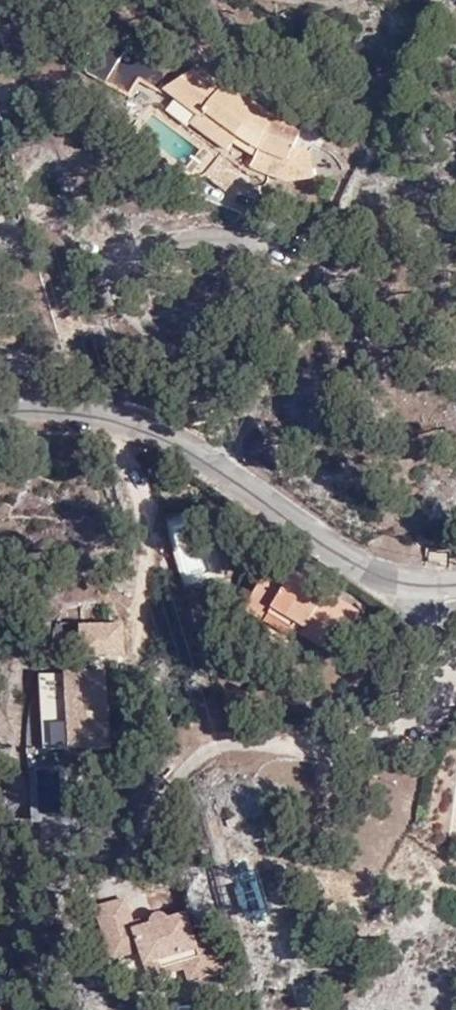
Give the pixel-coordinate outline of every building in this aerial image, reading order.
[(238,140),(240,137),(241,136),(245,135),(250,136),(254,137),(257,139),(260,143),(262,146),(263,149),(260,156),(254,168),(288,182),(312,177),(308,158),(296,152),(299,146),(267,133),(274,117),(245,95),(239,102),(195,69),(166,89),(200,114),(204,117),(207,113),(222,124),(212,138),(230,150),(238,140)] [(267,133),(299,146),(310,119),(278,106),(274,117),(267,133)] [(204,117),(200,114),(193,123),(212,138),(222,124),(207,113),(204,117)] [(240,137),(238,140),(260,156),(263,149),(262,146),(260,143),(257,139),(254,137),(250,136),(245,135),(241,136),(240,137)] [(312,152),(299,146),(296,152),(308,158),(312,177),(317,177),(312,152)] [(303,614),(325,633),(349,602),(268,545),(236,580),(255,593),(295,625),(303,614)] [(288,634),(295,625),(255,593),(248,603),(288,634)] [(318,641),(325,633),(303,614),(295,625),(296,625),(318,641)] [(39,674),(42,734),(23,736),(29,827),(79,824),(75,760),(114,757),(107,659),(125,657),(123,622),(78,625),(81,672),(39,674)] [(142,951),(147,965),(181,954),(186,968),(191,982),(224,971),(211,931),(195,937),(187,913),(169,918),(169,915),(167,913),(162,911),(159,911),(155,913),(153,915),(152,917),(152,918),(152,920),(152,922),(153,924),(136,929),(133,922),(126,899),(97,909),(115,960),(142,951)] [(153,915),(133,922),(136,929),(153,924),(152,922),(152,920),(152,918),(152,917),(153,915)] [(181,954),(147,965),(152,979),(186,968),(181,954)]
